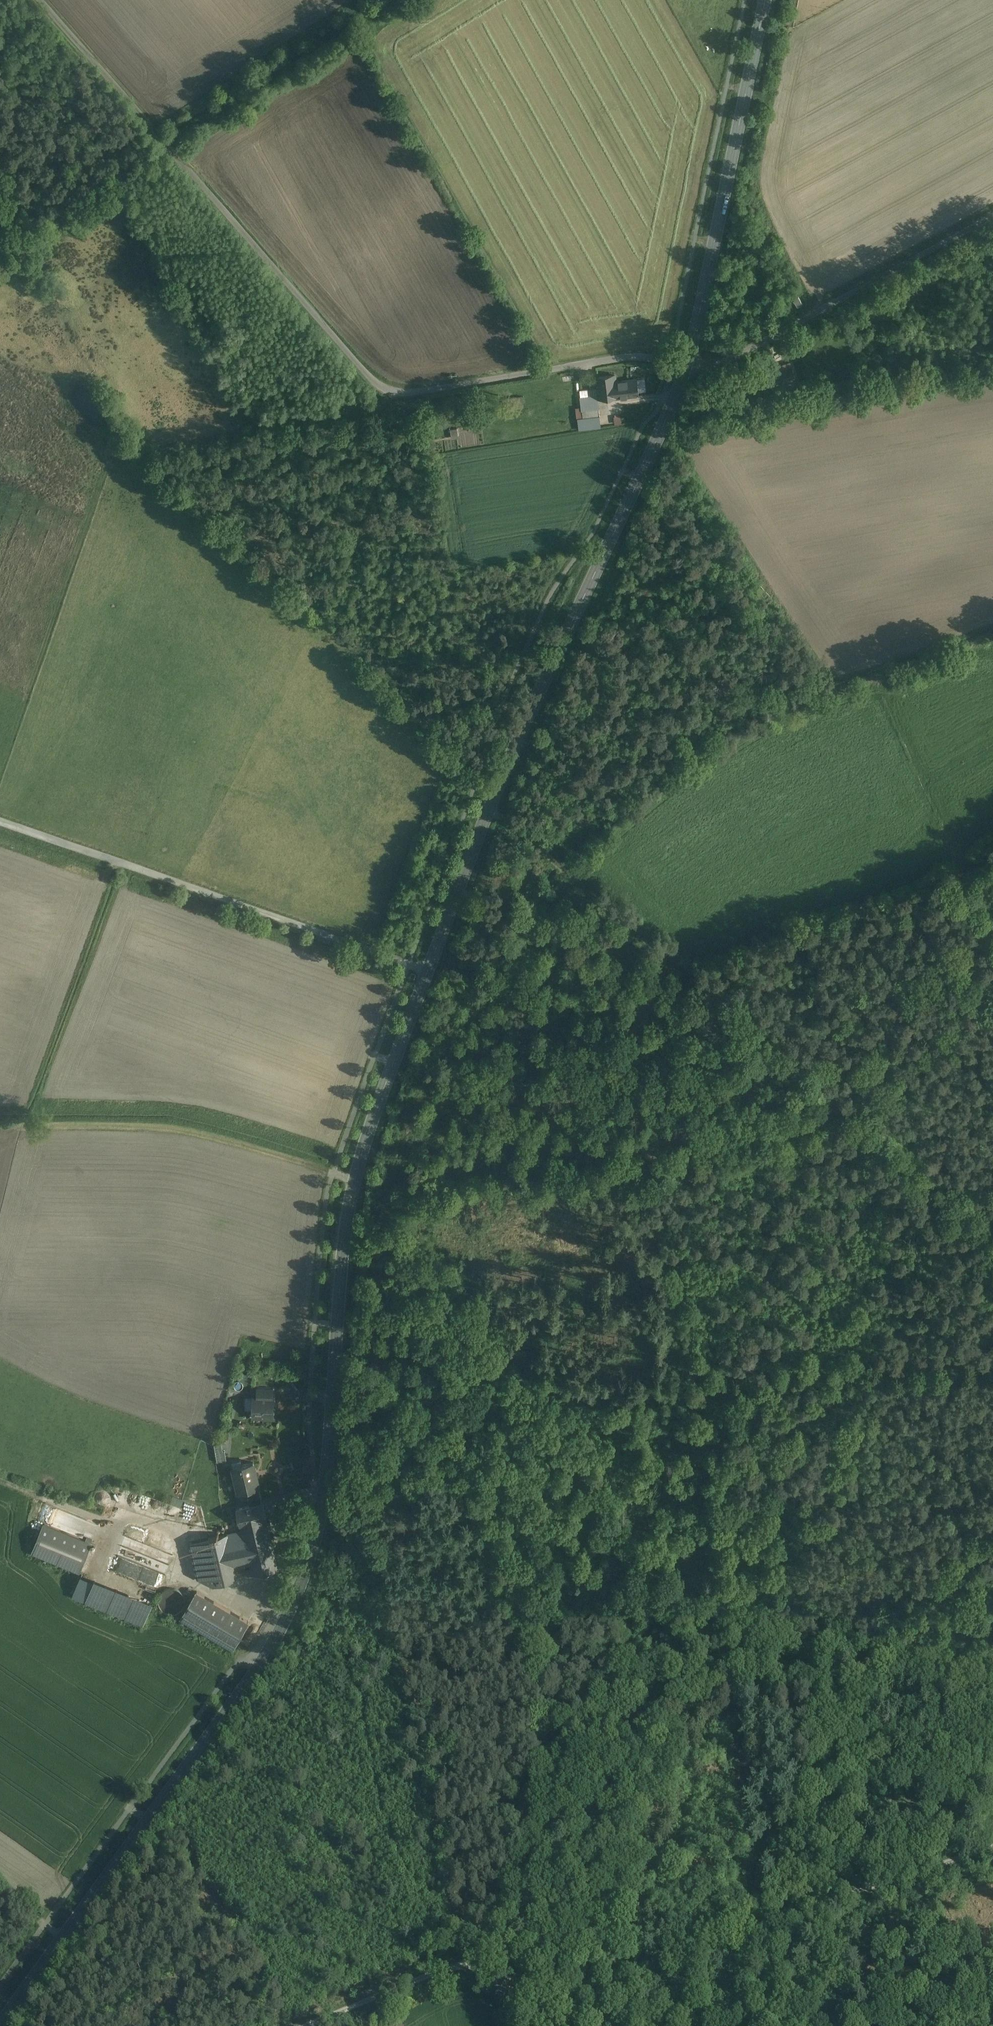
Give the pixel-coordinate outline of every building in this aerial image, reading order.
[(798,296),(793,299),(797,307),(802,304),(798,296)] [(790,362),(771,369),(774,375),(792,368),(790,362)] [(792,368),(774,375),(777,384),(796,377),(792,368)] [(615,375),(597,377),(600,399),(614,397),(613,382),(616,382),(615,375)] [(616,382),(613,382),(614,397),(615,398),(638,395),(636,379),(616,382)] [(511,408),(525,405),(524,396),(509,398),(511,408)] [(598,399),(581,401),(582,410),(587,410),(588,418),(600,416),(598,399)] [(600,427),(600,416),(588,418),(583,418),(578,420),(579,430),(600,427)] [(240,1374),(240,1382),(252,1383),(252,1375),(240,1374)] [(273,1389),(258,1389),(257,1397),(273,1397),(273,1389)] [(257,1397),(254,1397),(254,1399),(253,1411),(253,1417),(273,1418),(274,1397),(273,1397),(257,1397)] [(253,1411),(254,1399),(246,1399),(245,1411),(253,1411)] [(215,1444),(220,1462),(228,1460),(223,1442),(215,1444)] [(253,1462),(241,1465),(242,1468),(235,1469),(234,1467),(233,1467),(239,1492),(246,1490),(259,1488),(259,1487),(256,1472),(253,1462)] [(259,1488),(246,1490),(250,1506),(262,1503),(259,1488)] [(182,1506),(184,1499),(172,1496),(170,1502),(182,1506)] [(250,1506),(236,1509),(240,1526),(241,1525),(267,1520),(263,1503),(262,1503),(250,1506)] [(267,1520),(241,1525),(242,1531),(243,1535),(250,1565),(251,1568),(253,1575),(278,1570),(267,1520)] [(79,1570),(90,1543),(44,1524),(33,1552),(79,1570)] [(242,1531),(227,1534),(228,1539),(233,1561),(235,1568),(250,1565),(243,1535),(242,1531)] [(227,1534),(201,1540),(190,1543),(198,1578),(214,1584),(238,1579),(235,1568),(233,1561),(228,1539),(227,1534)] [(96,1578),(87,1601),(143,1623),(152,1600),(96,1578)] [(249,1622),(220,1606),(196,1592),(181,1618),(233,1649),(249,1622)]
